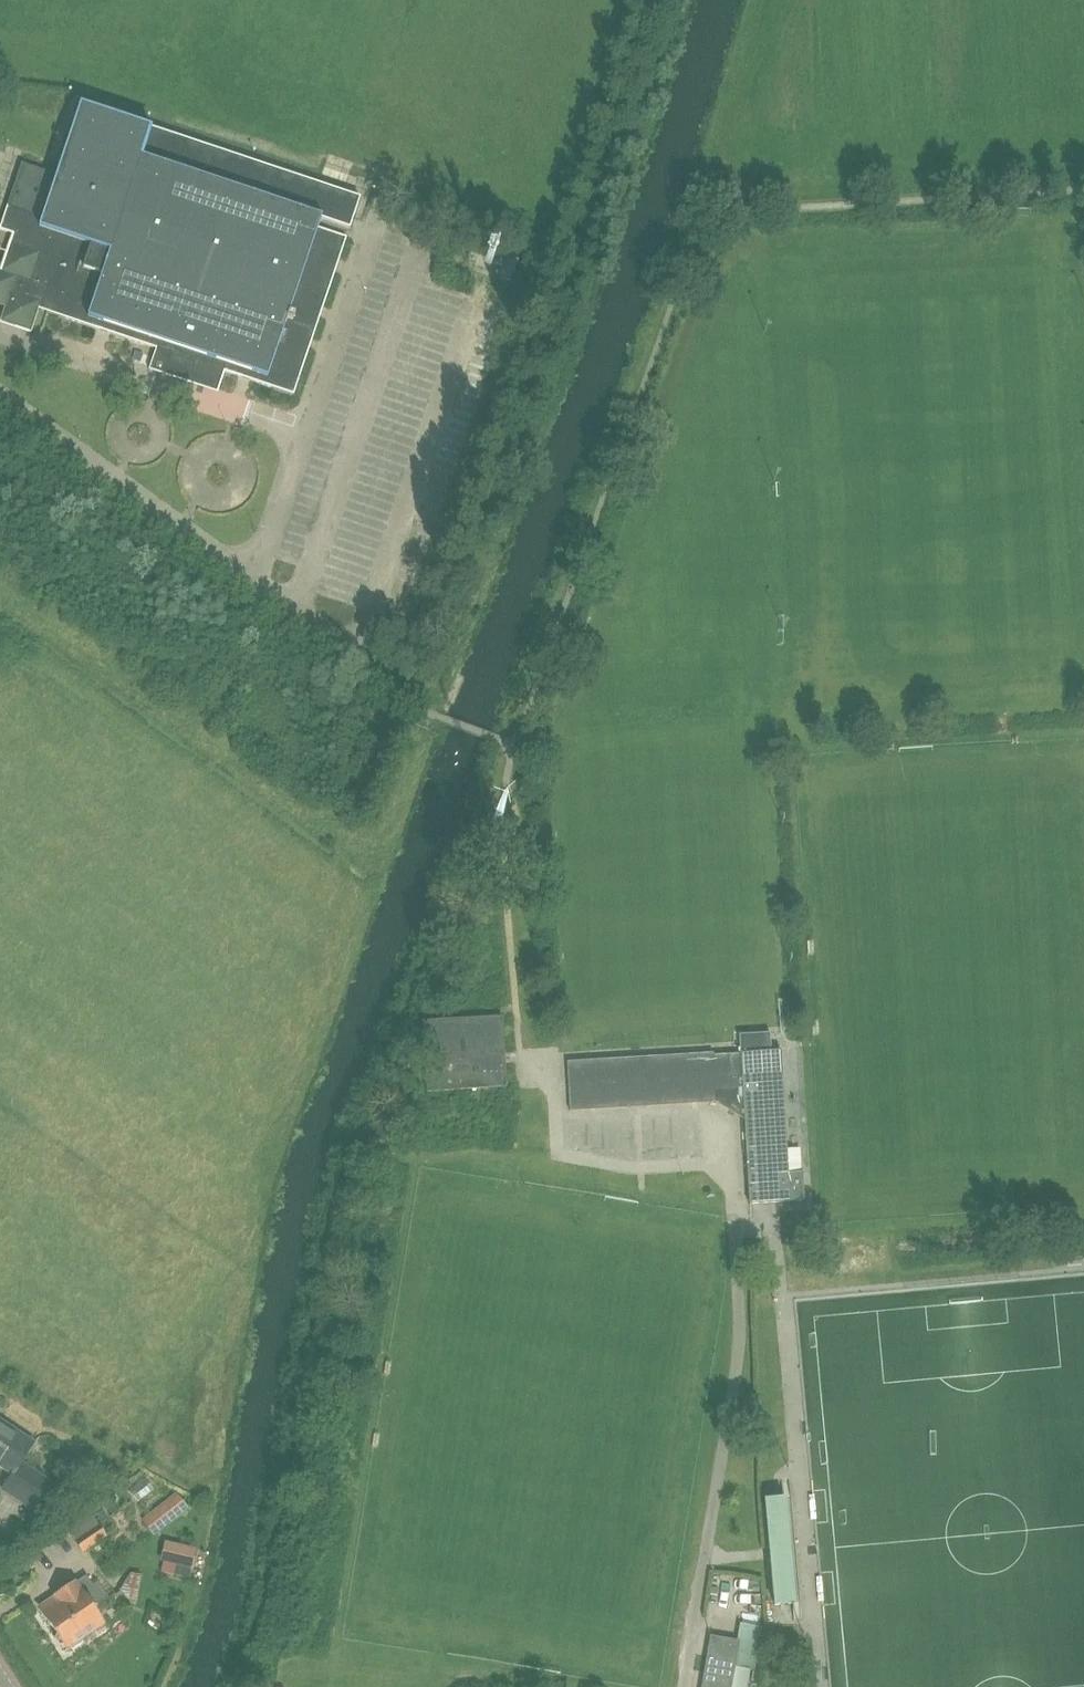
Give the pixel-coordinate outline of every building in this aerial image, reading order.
[(163,376),(164,373),(218,391),(224,371),(293,395),(346,238),(317,228),(321,218),(350,228),(360,198),(187,139),(151,128),(77,103),(54,176),(21,165),(0,225),(0,228),(14,233),(1,271),(0,270),(0,304),(5,306),(0,320),(0,321),(31,332),(39,309),(155,348),(147,371),(163,376)] [(518,259),(507,255),(499,277),(510,281),(518,259)] [(85,570),(75,563),(67,574),(78,581),(85,570)] [(258,714),(266,702),(256,696),(248,707),(258,714)] [(500,1016),(423,1021),(427,1091),(507,1087),(505,1064),(504,1052),(502,1016),(500,1016)] [(714,1053),(568,1061),(571,1111),(716,1102),(744,1119),(744,1120),(750,1203),(806,1200),(804,1172),(789,1173),(781,1049),(781,1048),(773,1049),(772,1035),(740,1037),(741,1051),(740,1051),(740,1053),(714,1054),(714,1053)] [(793,1146),(794,1167),(807,1166),(807,1145),(793,1146)] [(10,1474),(12,1475),(22,1461),(34,1443),(0,1420),(0,1467),(10,1474)] [(12,1475),(10,1474),(0,1489),(33,1511),(52,1481),(22,1461),(12,1475)] [(768,1485),(775,1595),(797,1593),(791,1484),(768,1485)] [(147,1516),(159,1531),(184,1513),(171,1496),(147,1516)] [(75,1538),(83,1553),(107,1537),(98,1524),(87,1509),(64,1524),(74,1539),(75,1538)] [(165,1541),(161,1560),(189,1567),(193,1548),(165,1541)] [(141,1574),(130,1573),(120,1590),(131,1602),(136,1602),(141,1574)] [(88,1575),(41,1607),(58,1632),(55,1638),(59,1644),(65,1643),(69,1648),(72,1646),(74,1649),(84,1643),(82,1640),(104,1625),(90,1604),(96,1600),(101,1608),(112,1601),(99,1582),(94,1585),(88,1575)] [(711,1636),(703,1686),(731,1686),(734,1675),(747,1677),(749,1670),(755,1671),(762,1627),(742,1624),(739,1641),(711,1636)] [(751,1680),(758,1682),(760,1673),(752,1672),(751,1680)]
